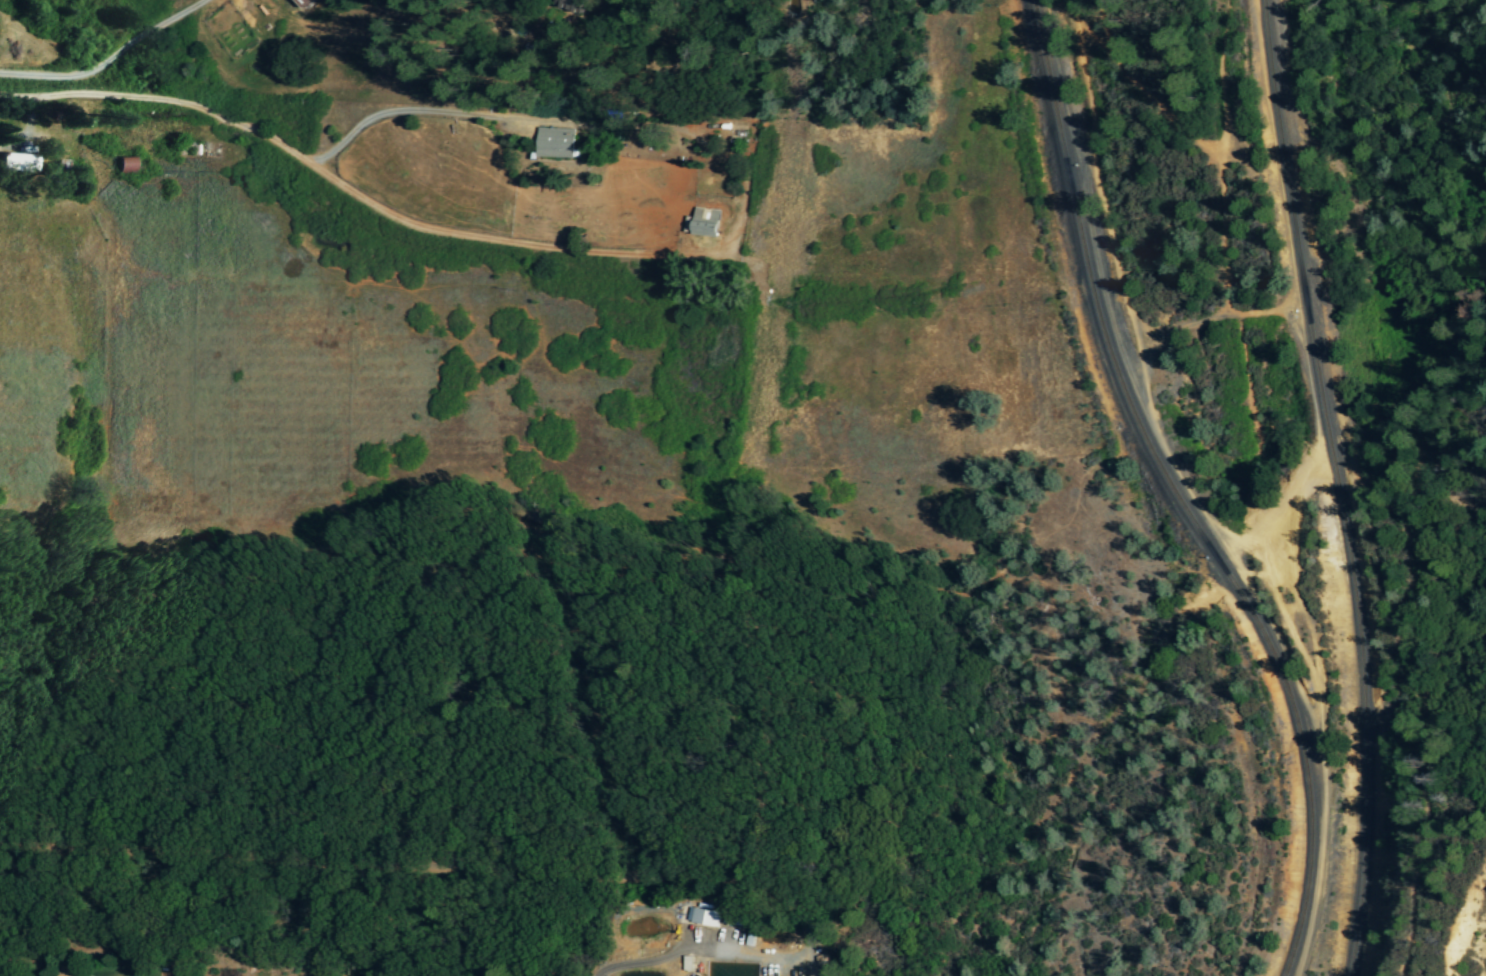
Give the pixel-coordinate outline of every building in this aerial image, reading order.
[(301,9),(313,0),(293,0),(301,9)] [(536,158),(575,159),(575,132),(537,131),(536,158)] [(36,173),(36,156),(0,154),(0,172),(36,173)] [(133,174),(133,158),(116,158),(117,175),(133,174)] [(691,236),(717,237),(718,210),(692,209),(691,236)] [(718,927),(719,911),(687,909),(686,925),(718,927)]
